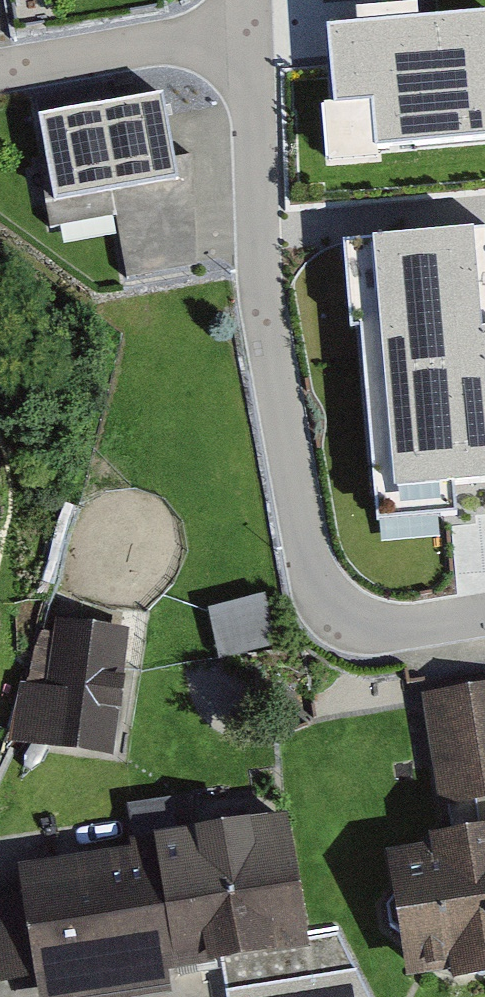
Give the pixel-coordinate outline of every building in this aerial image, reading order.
[(329,54),(342,148),(484,129),(484,33),(329,54)] [(203,166),(193,96),(65,115),(79,203),(136,194),(150,288),(222,276),(216,164),(203,166)] [(354,338),(367,435),(484,419),(484,320),(354,338)] [(138,635),(46,621),(27,742),(120,756),(138,635)] [(431,695),(447,832),(484,827),(484,688),(431,695)] [(302,824),(169,845),(191,975),(225,969),(324,951),(321,931),(302,824)] [(26,869),(28,880),(0,884),(0,923),(9,977),(56,969),(60,996),(61,996),(191,975),(169,845),(26,869)] [(409,863),(429,988),(484,980),(484,851),(409,863)] [(321,931),(324,951),(225,969),(230,996),(377,996),(339,928),(321,931)]
